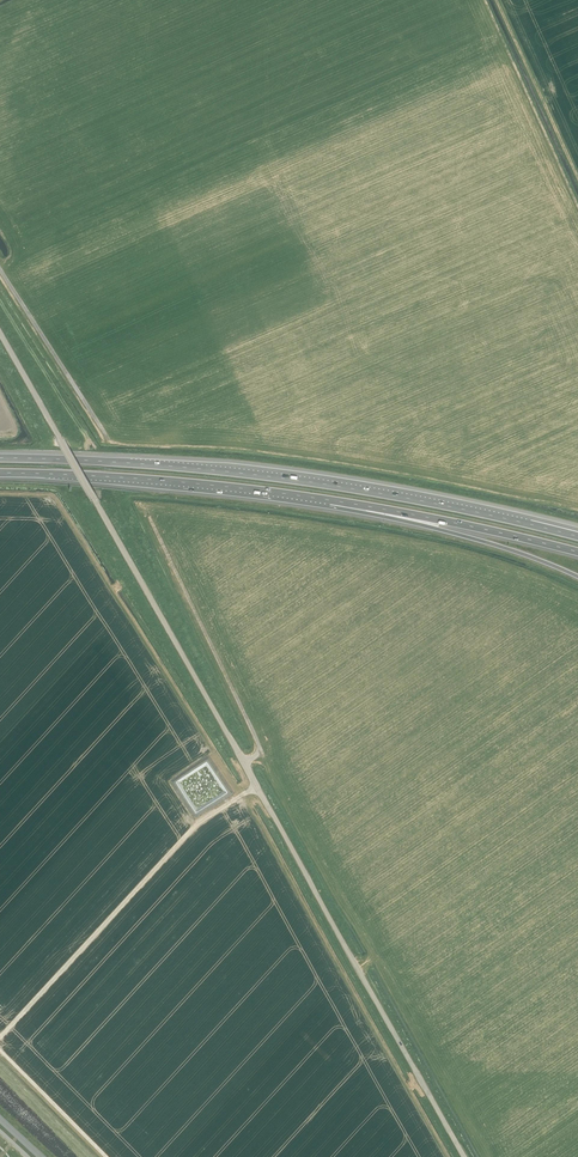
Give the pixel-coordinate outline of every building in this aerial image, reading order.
[(187,779),(201,771),(217,771),(218,770),(212,759),(210,761),(206,761),(199,765),(199,768),(191,772),(193,772),(177,781),(181,788),(186,788),(184,785),(188,785),(188,782),(187,782),(187,779)] [(200,810),(203,814),(222,800),(221,798),(229,793),(226,788),(219,792),(222,796),(219,797),(217,794),(201,805),(203,808),(200,810)]
